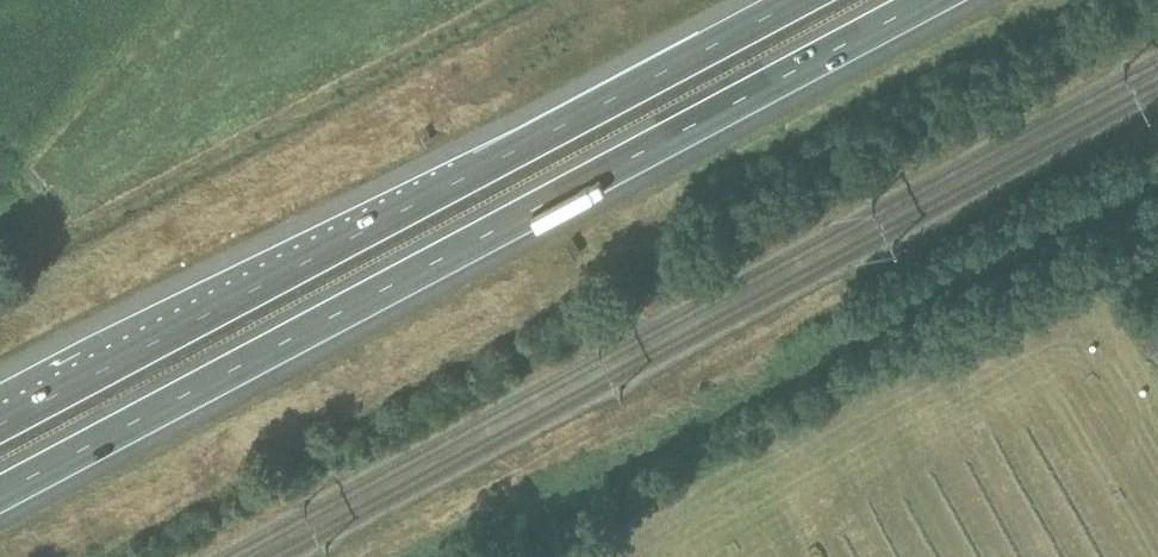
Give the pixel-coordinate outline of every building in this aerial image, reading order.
[(1144,335),(1157,359),(1157,327),(1144,335)]
